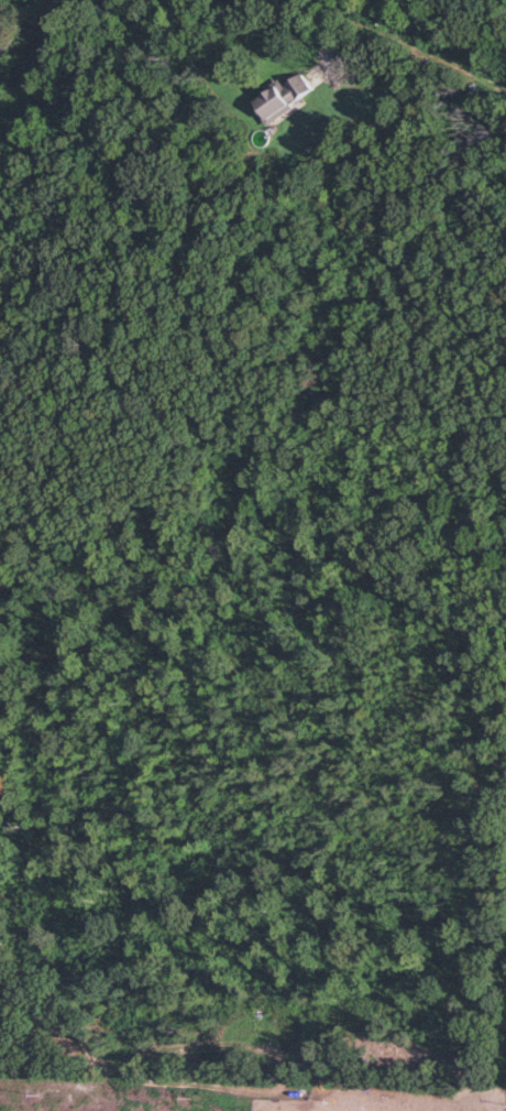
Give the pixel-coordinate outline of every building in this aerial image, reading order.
[(285,88),(282,83),(253,101),(269,126),(317,96),(304,76),(285,88)]
